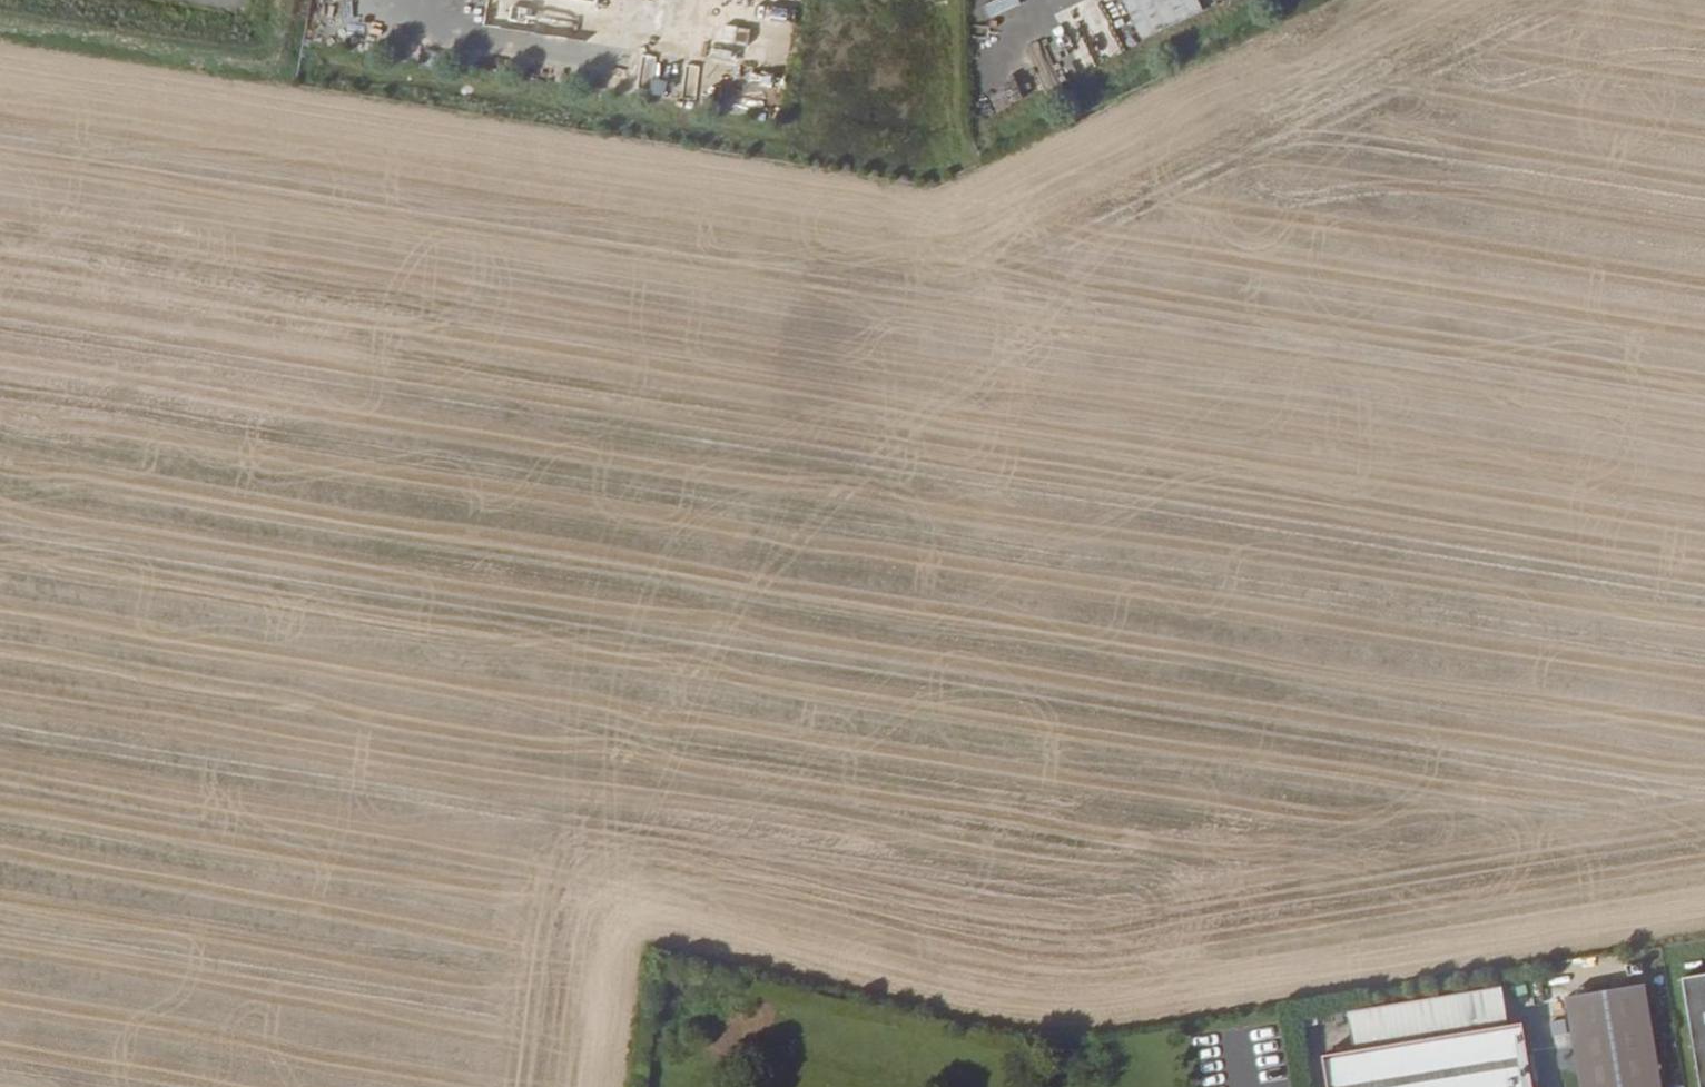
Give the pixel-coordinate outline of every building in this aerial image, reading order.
[(1139,40),(1202,15),(1196,0),(1102,0),(1110,20),(1128,13),(1139,40)] [(1683,979),(1701,1086),(1704,1086),(1704,976),(1683,979)] [(1566,996),(1579,1086),(1659,1086),(1645,984),(1566,996)] [(1319,1058),(1323,1086),(1527,1086),(1520,1030),(1319,1058)]
